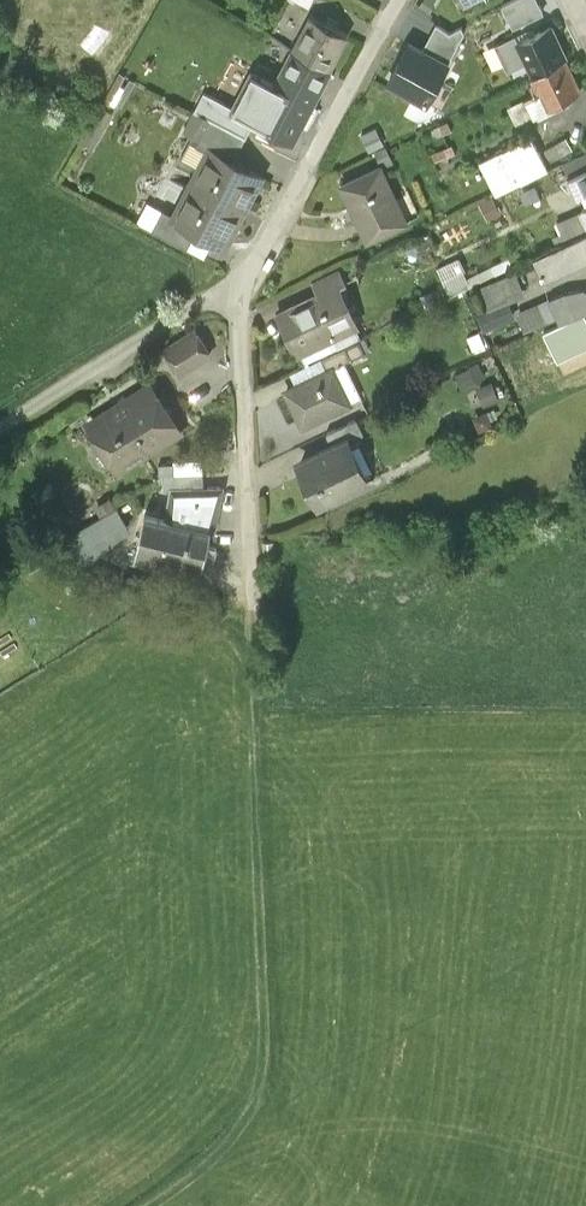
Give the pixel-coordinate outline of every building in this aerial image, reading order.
[(311,12),(292,48),(330,68),(349,32),(311,12)] [(532,74),(533,74),(566,58),(551,26),(519,41),(516,34),(497,43),(509,70),(526,62),(532,74)] [(448,63),(410,42),(389,80),(428,101),(448,63)] [(330,68),(292,48),(275,82),(313,102),(330,68)] [(566,58),(533,74),(538,84),(526,90),(539,117),(569,103),(566,97),(581,90),(566,58)] [(546,163),(531,134),(483,158),(498,188),(546,163)] [(209,148),(192,182),(245,209),(262,175),(209,148)] [(406,221),(379,168),(342,187),(369,240),(406,221)] [(227,244),(245,209),(192,182),(174,217),(227,244)] [(158,225),(167,202),(151,196),(142,219),(158,225)] [(535,254),(547,277),(585,257),(585,229),(535,254)] [(454,291),(474,281),(467,265),(446,274),(454,291)] [(518,311),(529,330),(561,315),(563,319),(585,308),(585,287),(584,288),(583,285),(563,290),(518,311)] [(352,320),(336,288),(278,316),(302,366),(338,348),(330,331),(352,320)] [(171,338),(184,369),(221,353),(209,323),(171,338)] [(466,383),(491,373),(485,357),(460,367),(466,383)] [(349,361),(341,364),(353,395),(361,392),(349,361)] [(348,403),(332,370),(287,392),(303,425),(348,403)] [(487,402),(506,396),(499,376),(481,381),(487,402)] [(178,424),(151,384),(94,422),(112,448),(109,454),(114,461),(120,461),(126,470),(151,454),(146,446),(178,424)] [(366,483),(346,442),(302,463),(322,504),(366,483)] [(209,527),(209,529),(217,531),(225,488),(171,490),(165,517),(209,527)] [(130,528),(116,507),(64,542),(82,569),(130,528)] [(207,542),(209,529),(209,527),(165,517),(145,514),(136,555),(183,566),(184,558),(211,564),(215,544),(207,542)]
